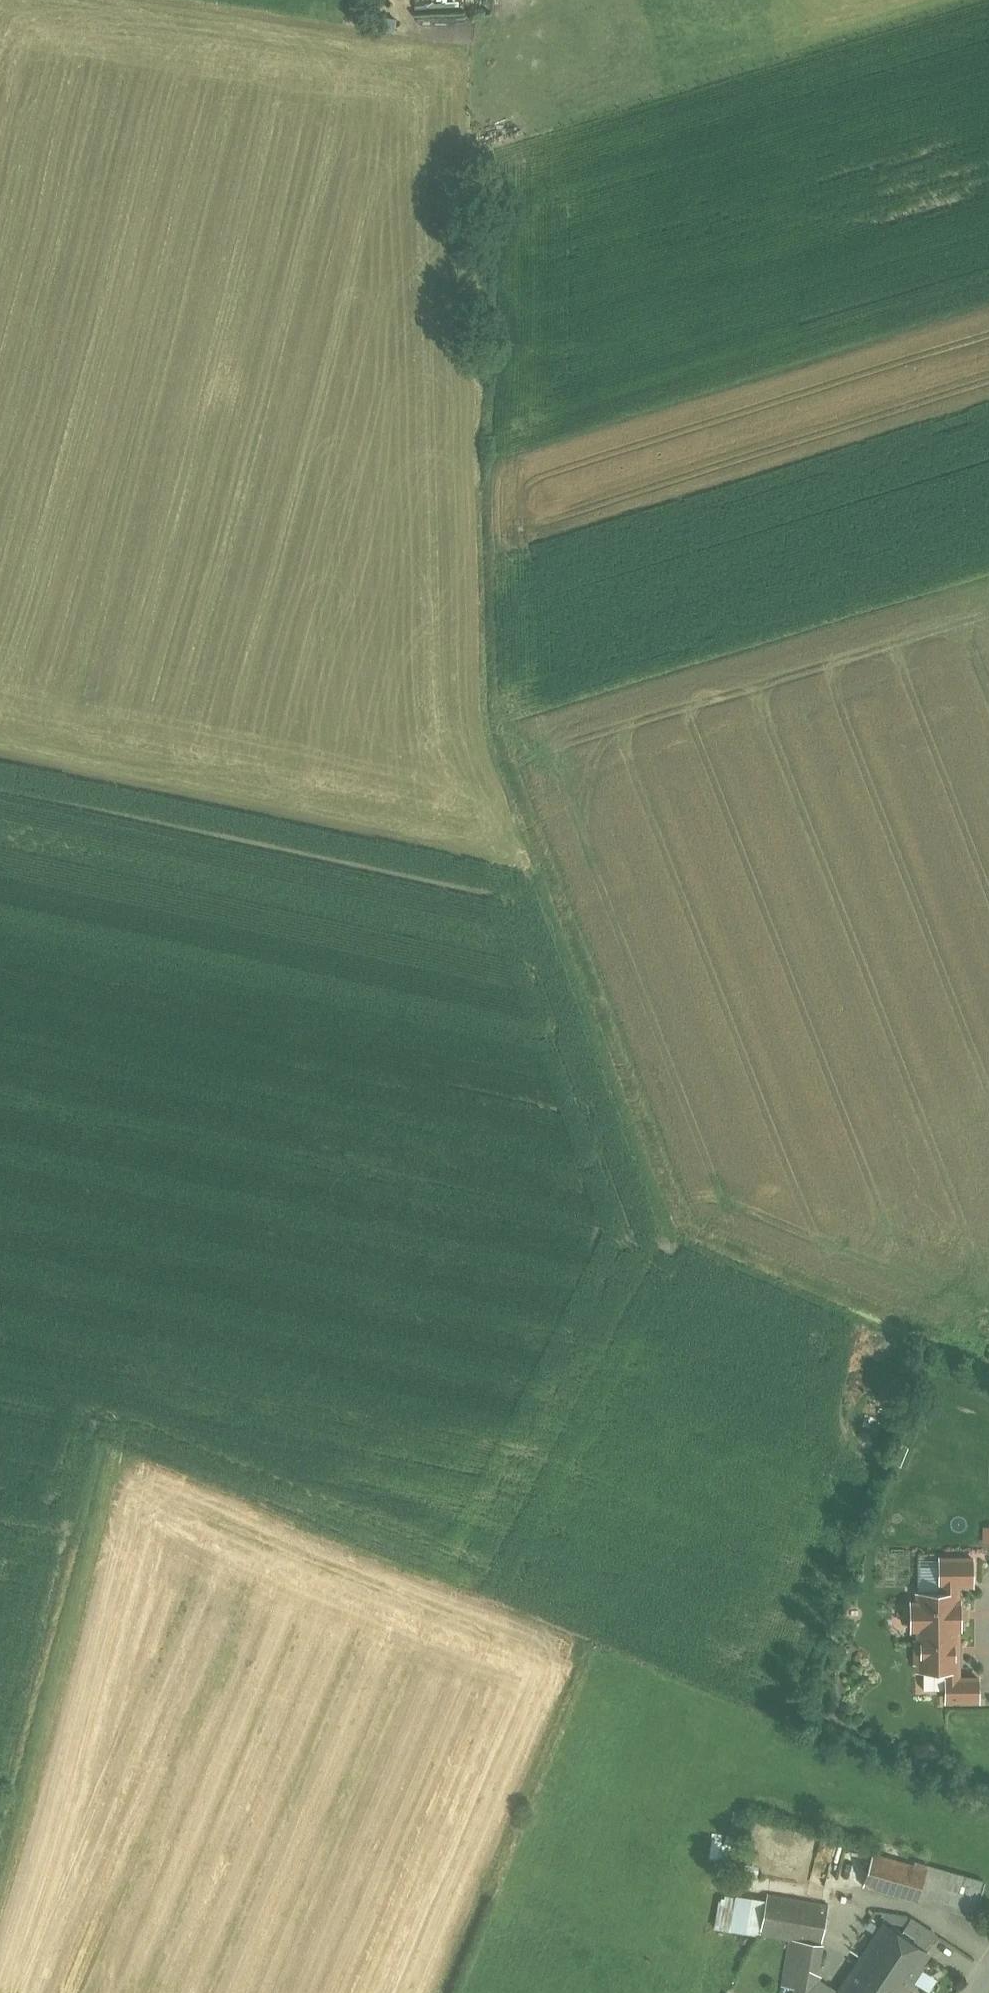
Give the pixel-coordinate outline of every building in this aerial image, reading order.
[(944,1584),(958,1584),(975,1583),(974,1559),(940,1559),(940,1584),(944,1584)] [(958,1602),(958,1584),(944,1584),(944,1592),(919,1592),(919,1603),(911,1603),(912,1628),(920,1628),(920,1641),(917,1641),(917,1661),(924,1661),(925,1690),(946,1689),(946,1679),(959,1679),(959,1658),(957,1658),(957,1644),(959,1644),(959,1627),(962,1627),(962,1602),(958,1602)] [(959,1679),(946,1679),(946,1689),(947,1699),(981,1698),(980,1679),(959,1679)] [(928,1869),(874,1854),(865,1885),(919,1900),(928,1869)] [(829,1906),(770,1895),(763,1933),(822,1944),(829,1906)] [(841,1992),(904,1992),(929,1954),(886,1926),(841,1992)]
